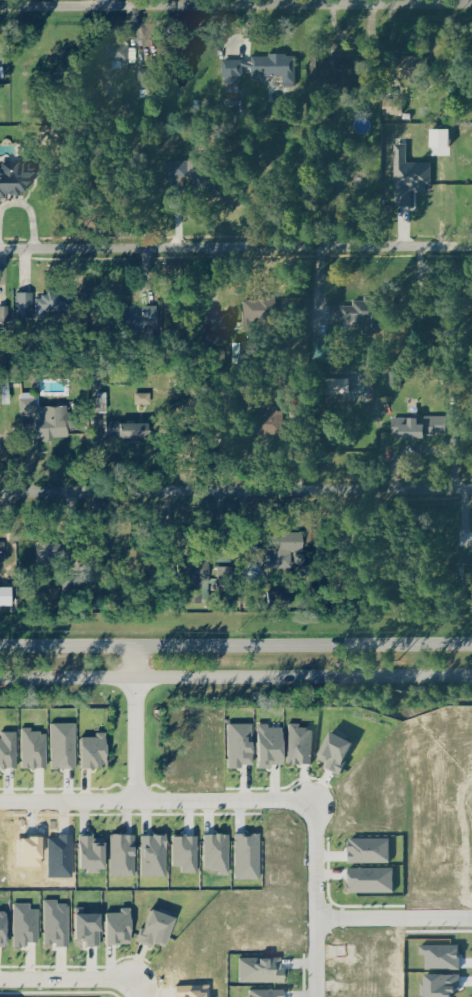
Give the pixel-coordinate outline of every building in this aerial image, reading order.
[(115,68),(126,68),(126,63),(140,62),(139,44),(114,44),(115,68)] [(227,60),(227,82),(247,82),(247,67),(255,67),(255,76),(287,76),(287,85),(298,85),(298,54),(255,54),(255,60),(227,60)] [(333,60),(332,89),(353,89),(354,77),(373,78),(374,61),(333,60)] [(142,72),(143,90),(155,89),(153,71),(142,72)] [(164,161),(164,174),(187,174),(187,160),(164,161)] [(5,190),(0,194),(0,170),(1,170),(1,161),(30,162),(38,170),(26,189),(5,190)] [(399,207),(417,206),(417,192),(435,191),(434,163),(399,163),(399,207)] [(194,171),(194,197),(228,197),(227,170),(194,171)] [(72,307),(71,288),(48,288),(48,293),(44,293),(44,297),(37,297),(38,308),(72,307)] [(16,291),(16,316),(34,316),(34,291),(16,291)] [(419,300),(441,301),(441,295),(452,296),(451,319),(441,319),(442,312),(419,312),(419,300)] [(244,330),(244,296),(277,296),(277,320),(252,320),(252,330),(244,330)] [(381,297),(380,331),(363,331),(363,319),(343,319),(343,307),(354,307),(354,301),(365,302),(365,297),(381,297)] [(157,324),(157,305),(114,305),(115,323),(132,322),(132,331),(146,331),(146,324),(157,324)] [(205,334),(205,350),(229,351),(229,334),(205,334)] [(337,338),(321,338),(321,362),(336,363),(337,338)] [(260,340),(260,362),(239,363),(238,341),(260,340)] [(402,369),(402,386),(390,387),(390,369),(402,369)] [(298,371),(298,395),(279,395),(279,371),(298,371)] [(349,377),(349,394),(321,394),(321,377),(349,377)] [(21,398),(21,412),(38,412),(37,398),(21,398)] [(69,436),(67,404),(39,406),(40,414),(36,414),(37,438),(69,436)] [(284,434),(285,411),(279,411),(279,405),(270,405),(270,413),(252,413),(252,434),(284,434)] [(447,416),(394,415),(394,434),(435,434),(435,430),(447,430),(447,416)] [(150,417),(150,437),(108,437),(108,419),(121,419),(121,423),(140,423),(140,417),(150,417)] [(55,768),(81,767),(80,722),(54,722),(55,768)] [(257,722),(231,723),(232,765),(258,765),(257,722)] [(288,765),(289,726),(263,725),(262,765),(288,765)] [(291,762),(316,763),(318,726),(292,725),(291,762)] [(50,767),(50,731),(36,731),(36,727),(25,727),(25,767),(50,767)] [(321,760),(345,772),(361,742),(337,729),(321,760)] [(4,731),(4,737),(0,738),(0,767),(21,767),(20,731),(4,731)] [(113,765),(112,731),(99,732),(99,735),(86,736),(87,766),(113,765)] [(238,833),(238,879),(264,878),(264,832),(238,833)] [(113,875),(139,875),(140,833),(114,833),(113,875)] [(233,833),(206,833),(205,871),(232,872),(233,833)] [(111,843),(94,844),(94,834),(84,834),(84,871),(104,871),(104,867),(111,867),(111,843)] [(144,875),(170,876),(171,835),(146,834),(144,875)] [(184,872),(200,872),(201,835),(176,835),(175,865),(184,866),(184,872)] [(395,862),(395,838),(353,838),(353,863),(395,862)] [(399,867),(354,868),(354,893),(400,891),(399,867)] [(43,908),(34,908),(34,903),(18,902),(17,946),(31,947),(31,941),(42,941),(43,908)] [(13,911),(1,911),(1,906),(0,906),(0,945),(12,945),(13,911)] [(136,943),(137,907),(122,907),(122,911),(110,911),(109,943),(136,943)] [(180,915),(153,908),(144,942),(157,946),(158,941),(172,945),(180,915)] [(289,968),(284,968),(284,958),(244,957),(243,981),(288,982),(289,968)] [(249,989),(249,996),(288,996),(289,989),(249,989)]
